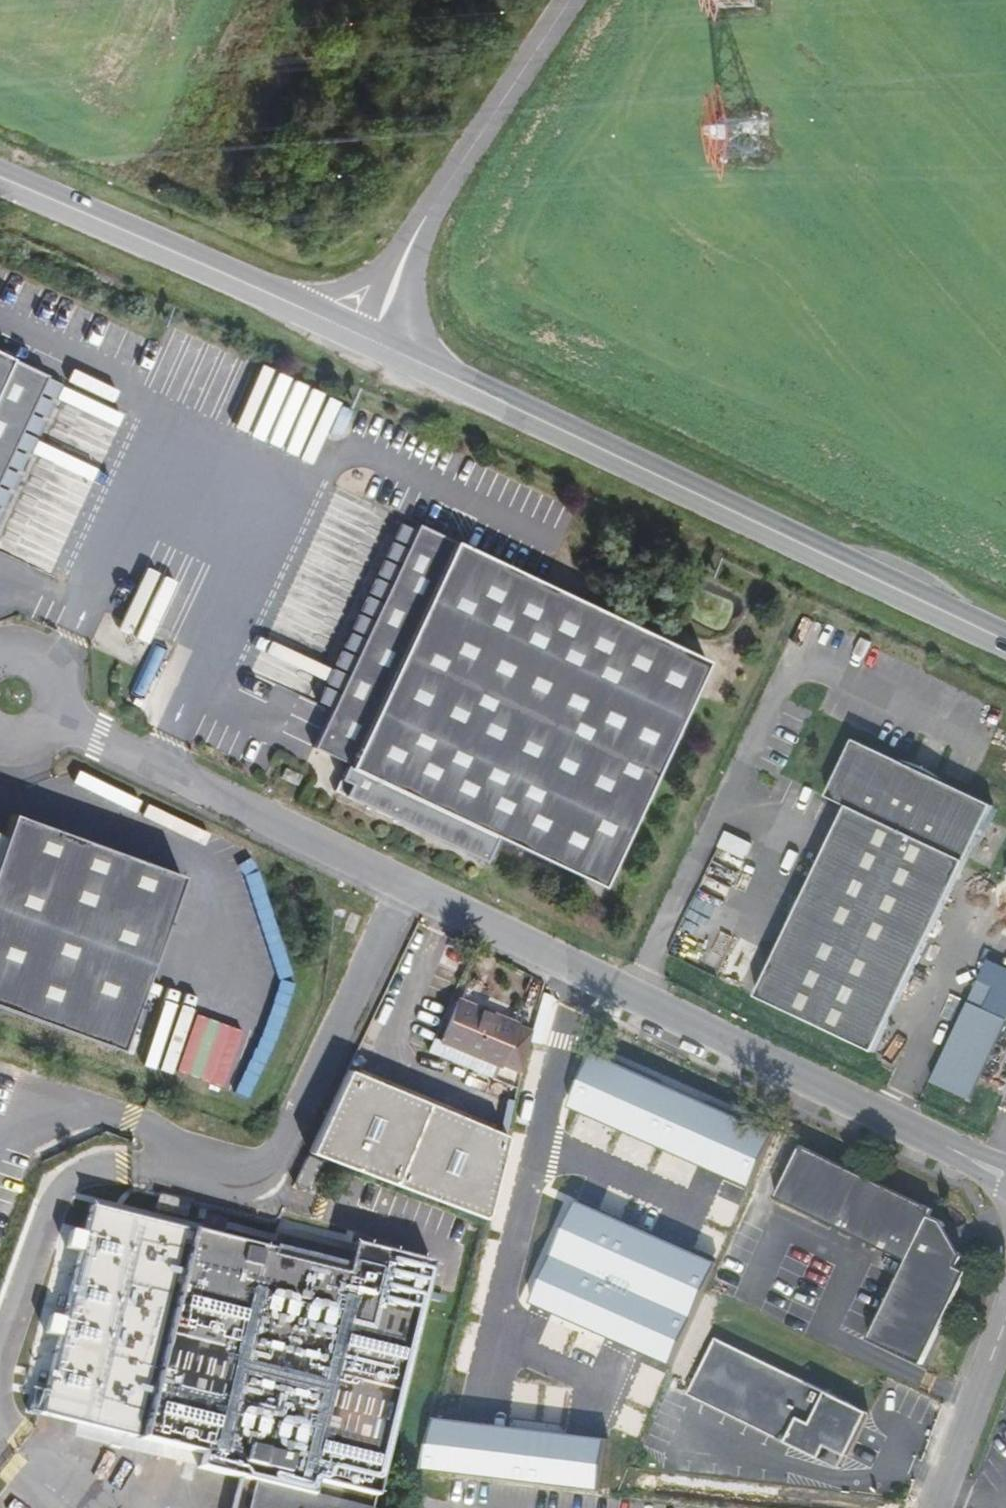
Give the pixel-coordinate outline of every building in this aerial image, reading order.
[(48,375),(0,353),(0,479),(48,375)] [(706,665),(418,530),(314,750),(350,766),(337,794),(487,865),(498,842),(600,890),(706,665)] [(900,762),(899,762),(856,742),(829,799),(850,809),(759,1000),(877,1056),(995,808),(952,788),(951,787),(950,786),(949,785),(948,784),(947,783),(946,782),(945,782),(945,781),(944,780),(943,780),(942,779),(941,779),(941,778),(940,778),(940,777),(939,777),(938,776),(937,776),(936,775),(935,775),(935,774),(934,774),(933,773),(932,773),(932,772),(931,772),(930,772),(929,771),(928,771),(927,770),(926,770),(925,770),(925,769),(924,769),(923,768),(922,768),(921,768),(920,767),(919,767),(918,767),(917,766),(916,766),(915,766),(914,765),(913,765),(912,765),(911,765),(911,764),(910,764),(909,764),(908,764),(907,764),(906,763),(905,763),(904,763),(903,763),(902,763),(901,763),(901,762),(900,762)] [(115,1056),(179,882),(11,819),(0,850),(0,1013),(115,1056)] [(441,1040),(521,1074),(532,1031),(458,1000),(441,1040)] [(977,1098),(1005,1036),(1005,1015),(976,1001),(939,1080),(977,1098)] [(308,1152),(484,1221),(505,1139),(347,1069),(308,1152)] [(938,1199),(809,1127),(781,1178),(786,1180),(778,1197),(901,1260),(865,1324),(874,1329),(869,1340),(921,1366),(967,1274),(962,1271),(967,1263),(962,1260),(963,1259),(960,1254),(964,1248),(946,1211),(935,1205),(938,1199)] [(294,1184),(306,1190),(320,1162),(308,1156),(294,1184)] [(179,1214),(182,1200),(150,1192),(147,1207),(179,1214)] [(349,1236),(342,1263),(271,1245),(272,1243),(191,1222),(138,1430),(199,1446),(195,1460),(251,1474),(242,1507),(367,1507),(430,1257),(349,1236)] [(78,1250),(66,1248),(70,1227),(68,1227),(58,1276),(73,1279),(78,1250)] [(868,1411),(715,1339),(687,1397),(819,1459),(825,1445),(845,1455),(868,1411)]
